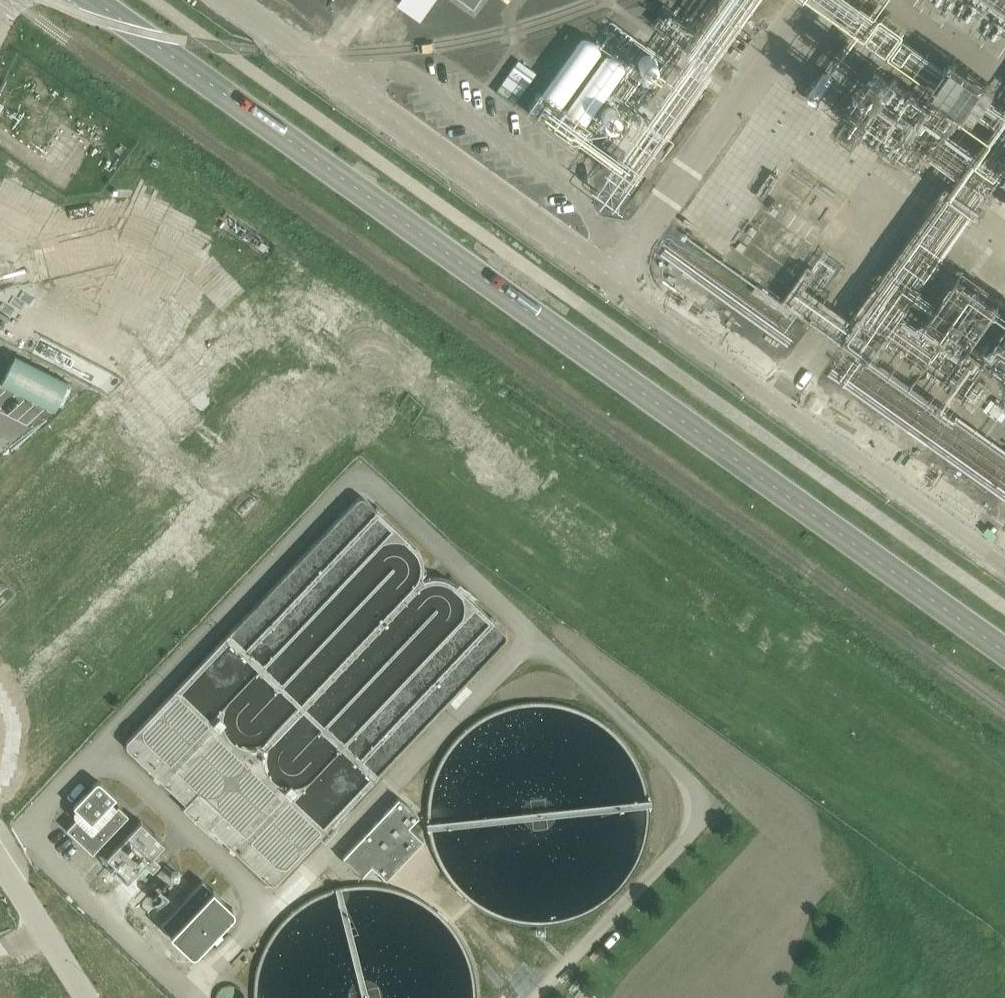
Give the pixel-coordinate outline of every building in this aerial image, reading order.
[(421,18),(434,0),(396,0),(395,1),(421,18)] [(472,12),(481,0),(456,0),(472,12)] [(584,34),(549,84),(541,79),(521,108),(573,144),(628,64),(584,34)] [(498,92),(515,104),(538,73),(520,60),(498,92)] [(990,329),(1004,341),(1004,309),(990,329)] [(14,356),(1,384),(55,411),(69,383),(14,356)] [(210,712),(178,680),(122,737),(271,884),(328,824),(295,791),(308,775),(292,778),(281,777),(273,772),(268,765),(265,757),(265,749),(267,741),(264,738),(261,735),(251,738),(239,737),(230,731),(224,720),(222,710),(225,698),(210,712)] [(93,854),(129,816),(118,806),(117,808),(112,803),(117,798),(101,783),(100,782),(99,782),(98,782),(97,782),(96,783),(73,806),(83,816),(78,821),(76,819),(66,830),(93,854)] [(355,872),(360,875),(363,877),(363,876),(372,866),(386,880),(424,841),(409,827),(418,817),(419,818),(420,818),(418,815),(416,812),(411,807),(409,805),(406,803),(401,799),(398,797),(398,798),(399,799),(343,857),(342,856),(342,857),(346,862),(350,867),(355,872)] [(117,856),(111,861),(127,876),(162,840),(141,820),(111,851),(117,856)] [(161,924),(161,925),(171,934),(170,935),(190,953),(191,954),(192,955),(193,955),(195,955),(197,954),(198,953),(233,915),(234,915),(234,914),(235,913),(235,911),(234,910),(234,909),(233,908),(213,889),(213,890),(202,880),(161,924)]
